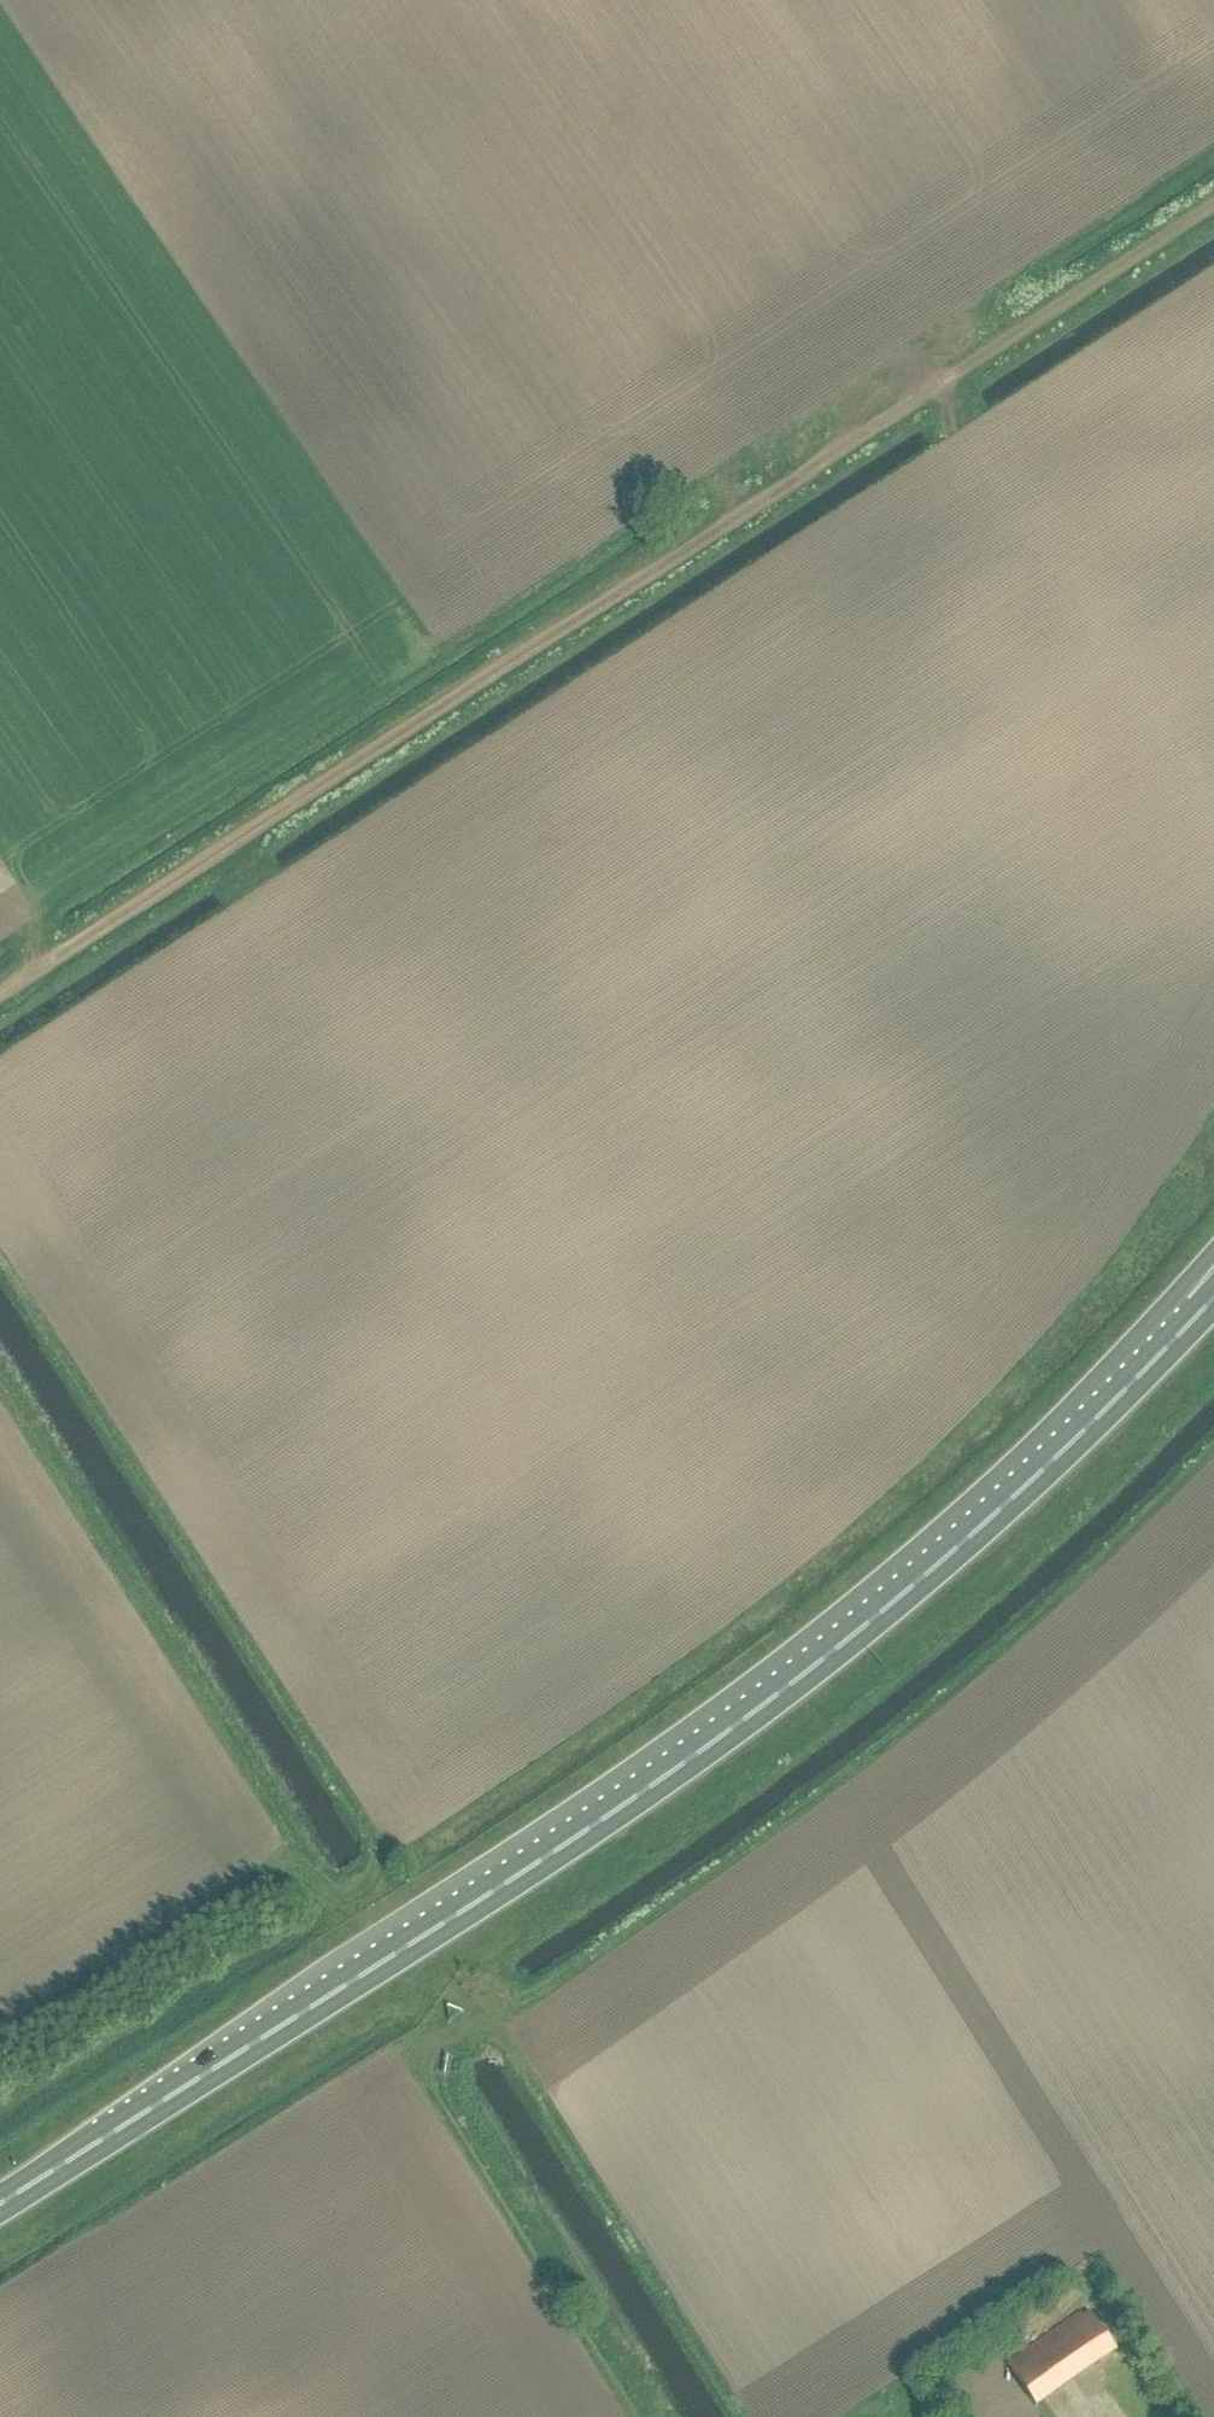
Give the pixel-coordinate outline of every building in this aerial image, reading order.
[(1036,2408),(1118,2352),(1087,2307),(1006,2363),(1036,2408)]
